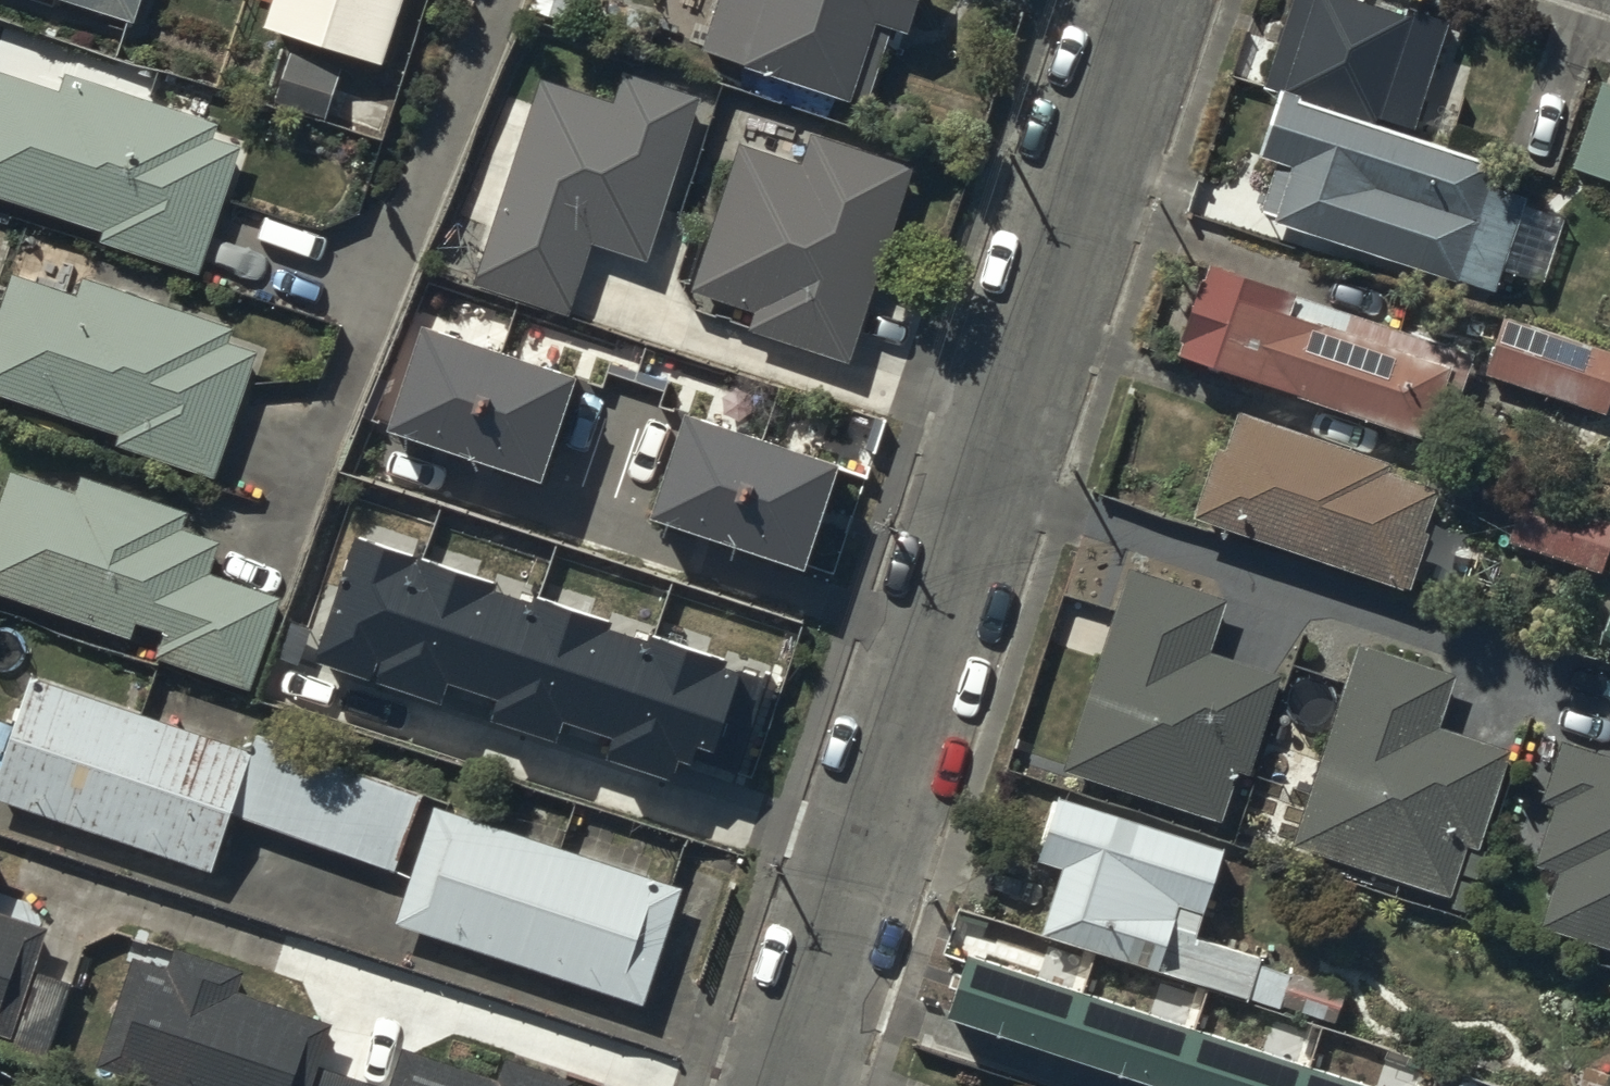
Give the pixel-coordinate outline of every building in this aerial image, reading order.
[(133,35),(144,0),(18,0),(133,35)] [(265,27),(383,63),(403,0),(274,0),(265,27)] [(701,62),(747,79),(745,85),(846,117),(848,108),(868,114),(890,46),(906,51),(922,0),(724,0),(701,62)] [(1492,275),(1499,253),(1542,268),(1564,203),(1524,189),(1528,177),(1487,163),(1494,142),(1417,116),(1455,6),(1438,0),(1287,0),(1261,76),(1275,81),(1255,139),(1276,146),(1259,195),(1492,275)] [(341,67),(290,52),(275,102),(325,118),(341,67)] [(1570,154),(1609,167),(1609,71),(1598,67),(1570,154)] [(613,114),(543,90),(475,291),(566,322),(588,256),(646,275),(701,111),(622,85),(613,114)] [(239,159),(211,151),(216,138),(66,91),(61,107),(0,89),(0,211),(104,243),(101,253),(198,285),(239,159)] [(802,172),(739,153),(692,303),(755,323),(749,342),(848,373),(911,174),(812,143),(802,172)] [(1183,351),(1467,447),(1490,379),(1481,376),(1487,356),(1391,324),(1397,307),(1344,289),(1338,306),(1308,296),(1311,287),(1216,255),(1183,351)] [(16,294),(0,340),(0,407),(119,447),(115,459),(214,493),(258,363),(225,352),(229,341),(88,294),(81,316),(16,294)] [(1543,378),(1605,399),(1609,384),(1609,336),(1563,320),(1543,378)] [(576,379),(424,327),(388,430),(540,483),(576,379)] [(841,467),(689,415),(653,518),(805,571),(841,467)] [(1392,470),(1239,417),(1225,457),(1217,454),(1193,521),(1412,597),(1429,546),(1423,544),(1439,497),(1389,479),(1392,470)] [(1505,529),(1603,566),(1606,558),(1609,560),(1609,504),(1526,472),(1505,529)] [(0,512),(0,607),(129,649),(133,636),(163,645),(156,668),(249,699),(279,610),(206,586),(216,556),(176,543),(183,524),(78,489),(72,506),(9,485),(0,512)] [(766,674),(356,536),(312,663),(440,706),(447,685),(497,702),(491,721),(556,743),(563,722),(612,738),(605,758),(669,779),(678,751),(733,770),(766,674)] [(1126,571),(1062,775),(1223,827),(1241,773),(1254,777),(1285,679),(1213,656),(1230,604),(1126,571)] [(1600,636),(1609,639),(1609,604),(1600,636)] [(1456,677),(1357,645),(1290,847),(1451,900),(1472,837),(1478,839),(1507,752),(1439,730),(1456,677)] [(32,694),(0,782),(0,813),(208,882),(231,822),(394,880),(419,810),(256,752),(251,766),(32,694)] [(1560,740),(1538,805),(1555,811),(1535,869),(1556,876),(1539,926),(1609,950),(1609,757),(1560,740)] [(1222,850),(1051,795),(1030,861),(1062,871),(1042,934),(1276,1009),(1289,969),(1193,938),(1222,850)] [(646,889),(434,818),(396,933),(642,1015),(680,901),(669,898),(676,877),(652,870),(646,889)] [(11,1043),(17,1027),(57,1040),(75,986),(38,974),(51,934),(0,918),(0,1039),(11,1043)] [(139,964),(101,1071),(145,1085),(371,1085),(321,1069),(334,1032),(240,1000),(249,977),(179,953),(171,975),(139,964)] [(969,956),(948,1020),(1152,1085),(1370,1085),(969,956)] [(506,1066),(500,1085),(406,1054),(395,1085),(564,1085),(506,1066)]
